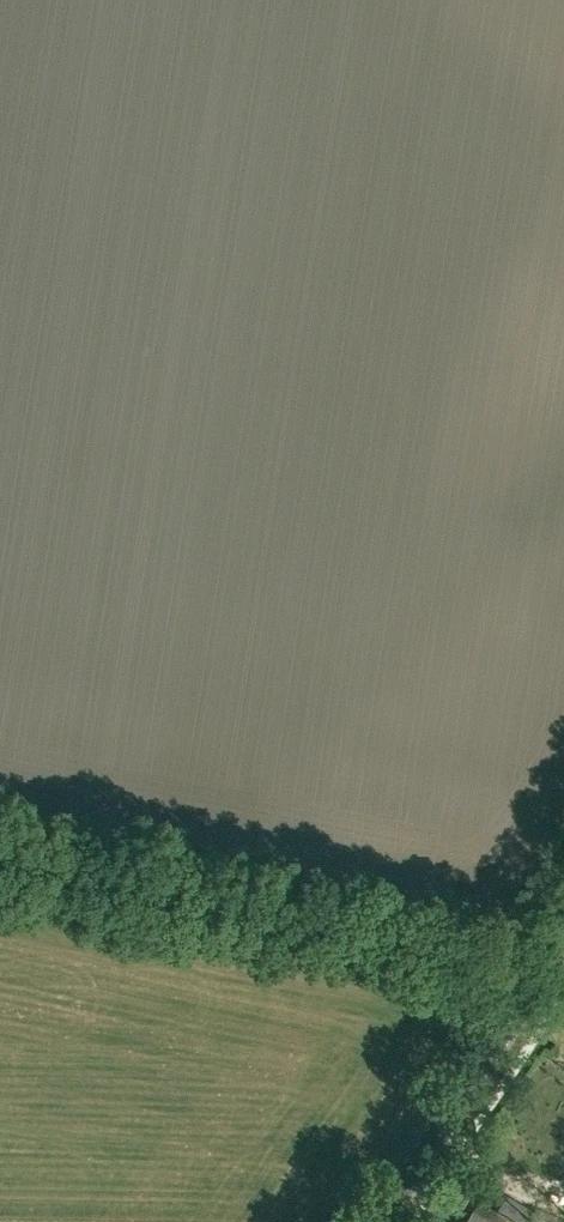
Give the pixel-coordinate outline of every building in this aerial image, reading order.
[(510,1221),(521,1221),(530,1208),(520,1203),(510,1221)] [(475,1212),(468,1221),(491,1221),(475,1212)]
